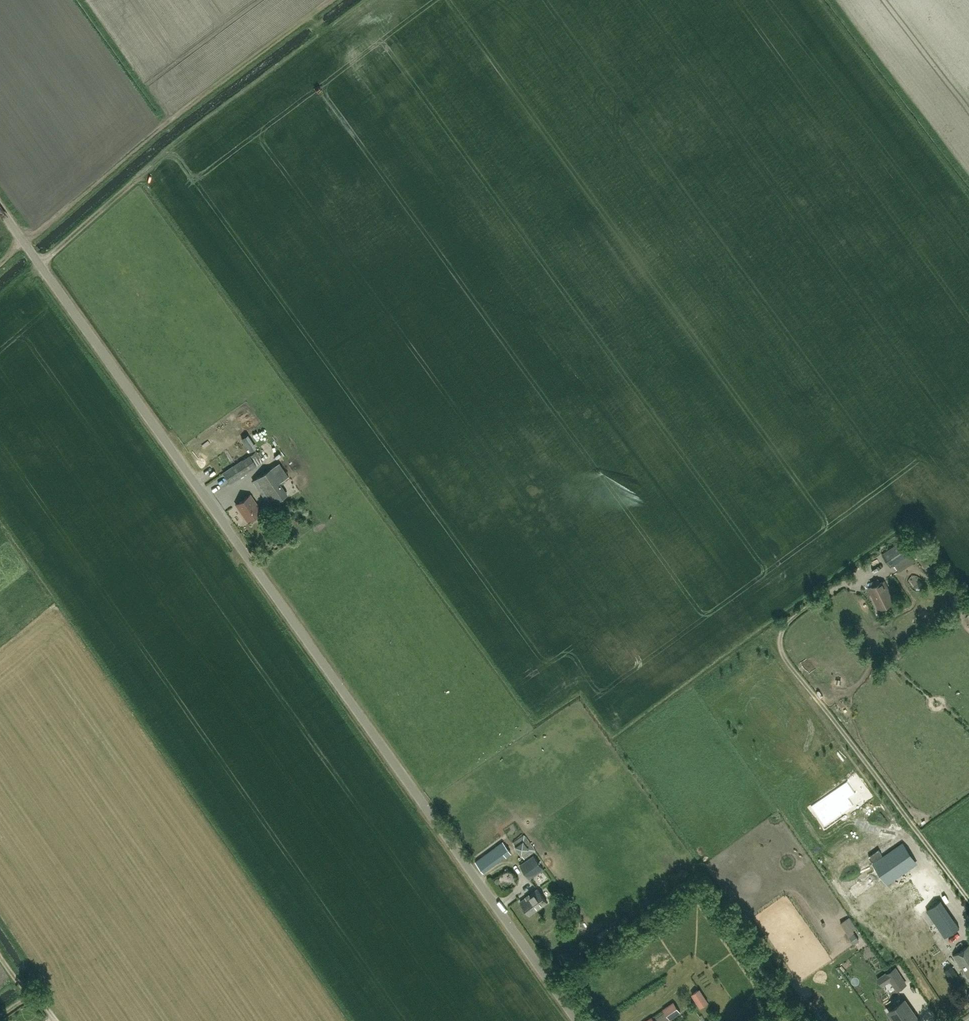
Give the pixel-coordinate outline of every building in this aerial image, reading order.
[(224,473),(230,483),(256,466),(260,463),(253,453),(249,456),(224,473)] [(270,506),(286,495),(278,483),(288,477),(279,463),(253,481),(270,506)] [(247,521),(262,511),(250,494),(236,504),(247,521)] [(882,554),(891,567),(908,556),(906,553),(911,549),(906,542),(901,545),(899,543),(882,554)] [(919,559),(928,572),(938,565),(929,552),(919,559)] [(879,610),(894,602),(884,581),(869,588),(879,610)] [(847,781),(811,806),(824,825),(853,805),(848,798),(846,795),(849,792),(851,796),(855,793),(847,781)] [(525,833),(513,842),(525,858),(537,850),(525,833)] [(483,873),(511,853),(503,843),(476,863),(483,873)] [(902,844),(873,863),(888,884),(916,865),(902,844)] [(534,856),(520,866),(529,880),(543,870),(534,856)] [(531,916),(548,903),(539,890),(521,902),(531,916)] [(941,901),(927,910),(945,937),(959,928),(941,901)] [(968,977),(968,944),(953,955),(968,977)] [(946,967),(953,962),(949,957),(942,962),(946,967)] [(952,966),(945,970),(951,981),(958,977),(952,966)] [(895,968),(878,979),(882,985),(891,979),(892,982),(898,990),(906,984),(900,976),(895,968)] [(700,1007),(708,1002),(699,989),(691,994),(700,1007)] [(904,1000),(889,1011),(896,1020),(917,1020),(918,1020),(904,1000)] [(681,1013),(677,1007),(674,1002),(664,1009),(671,1019),(681,1013)]
